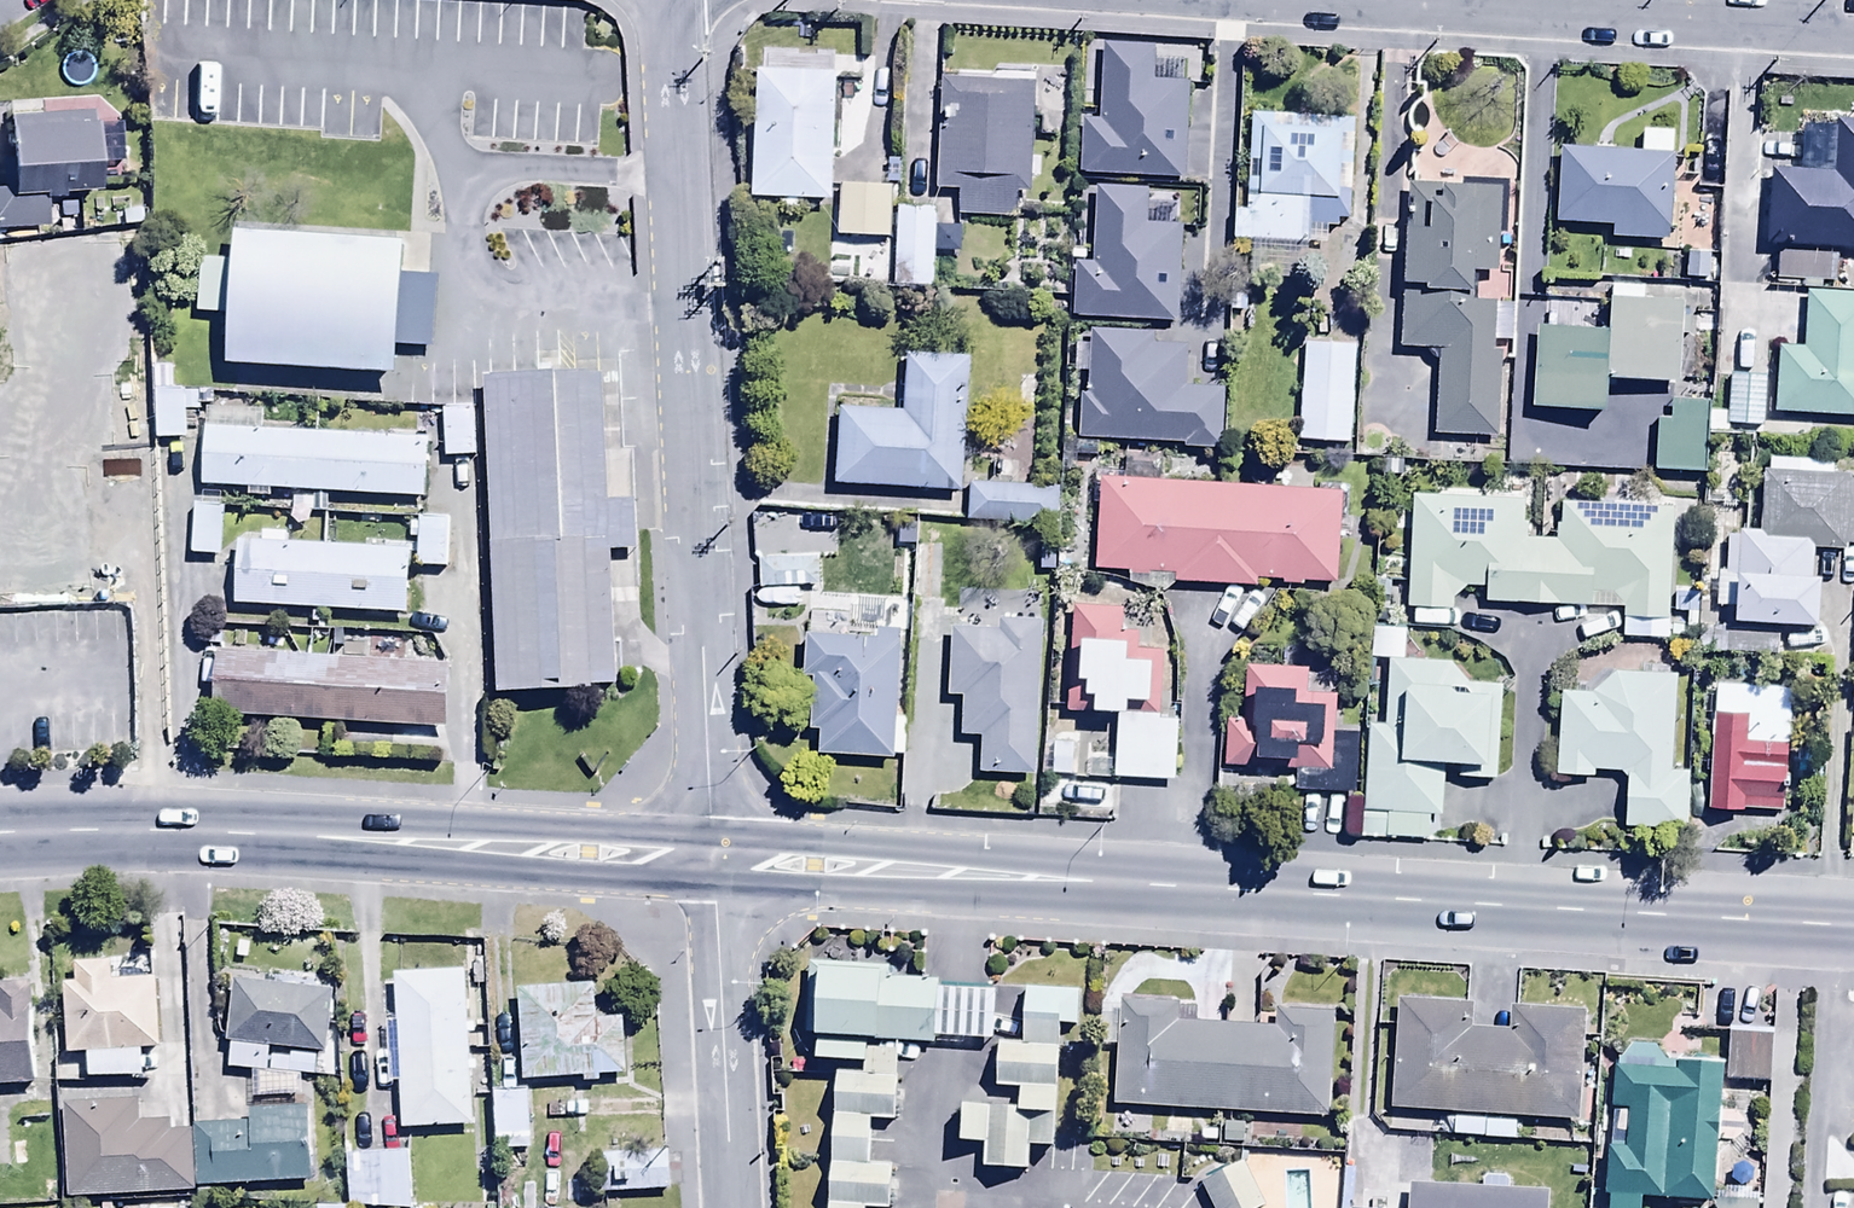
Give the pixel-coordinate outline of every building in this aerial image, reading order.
[(1102,127),(1083,126),(1082,180),(1184,183),(1186,86),(1156,85),(1157,51),(1104,49),(1102,127)] [(803,206),(833,208),(835,78),(815,78),(815,75),(758,74),(754,205),(782,206),(782,216),(802,216),(803,206)] [(1037,85),(941,83),(939,195),(957,195),(957,219),(1026,220),(1026,202),(1034,202),(1037,85)] [(47,233),(46,208),(106,206),(103,112),(0,115),(0,145),(2,194),(0,194),(0,235),(47,233)] [(1237,211),(1236,246),(1307,248),(1308,232),(1351,233),(1355,124),(1253,120),(1250,211),(1237,211)] [(1767,252),(1853,256),(1853,126),(1838,125),(1835,177),(1771,174),(1767,252)] [(1561,154),(1558,228),(1613,230),(1613,244),(1671,246),(1676,137),(1643,136),(1642,157),(1561,154)] [(895,192),(842,188),(838,242),(891,245),(895,192)] [(1075,270),(1073,322),(1179,327),(1185,230),(1148,228),(1150,194),(1099,191),(1095,271),(1075,270)] [(1499,195),(1409,191),(1401,356),(1440,358),(1436,442),(1495,445),(1501,312),(1477,311),(1479,284),(1495,285),(1499,195)] [(940,214),(898,212),(894,292),(932,294),(934,260),(957,261),(959,222),(940,221),(940,214)] [(405,231),(231,220),(222,354),(396,365),(405,231)] [(1712,256),(1688,254),(1686,284),(1710,286),(1712,256)] [(1780,258),(1778,283),(1835,287),(1837,262),(1780,258)] [(1536,333),(1532,417),(1607,421),(1609,383),(1678,385),(1681,308),(1646,306),(1646,292),(1611,291),(1609,336),(1536,333)] [(1776,416),(1853,422),(1853,301),(1808,297),(1804,352),(1780,350),(1776,416)] [(1080,400),(1078,443),(1185,448),(1185,453),(1222,454),(1225,393),(1187,391),(1189,351),(1159,350),(1159,338),(1093,335),(1093,351),(1076,350),(1075,377),(1089,378),(1088,400),(1080,400)] [(1353,449),(1354,347),(1303,346),(1302,448),(1353,449)] [(842,412),(837,489),(963,498),(972,360),(910,356),(906,416),(842,412)] [(171,369),(155,369),(155,394),(111,395),(112,447),(186,446),(186,417),(203,416),(202,397),(172,397),(171,369)] [(503,699),(618,693),(600,376),(485,382),(503,699)] [(1711,414),(1710,436),(1733,437),(1734,430),(1764,431),(1765,381),(1729,380),(1728,414),(1711,414)] [(256,405),(213,403),(207,493),(436,507),(440,441),(255,429),(256,405)] [(1657,426),(1657,477),(1707,478),(1709,409),(1670,408),(1670,427),(1657,426)] [(475,409),(443,411),(446,465),(455,465),(455,469),(465,469),(465,464),(478,463),(475,409)] [(1817,632),(1819,586),(1814,585),(1815,552),(1853,553),(1853,482),(1845,482),(1845,467),(1766,465),(1764,540),(1728,539),(1727,580),(1721,580),(1720,629),(1817,632)] [(1340,497),(1101,484),(1095,576),(1175,581),(1174,590),(1253,594),(1254,584),(1335,589),(1340,497)] [(1061,489),(968,488),(968,532),(1061,533),(1061,489)] [(1523,546),(1523,505),(1411,504),(1407,615),(1455,615),(1455,602),(1467,593),(1486,593),(1486,609),(1623,614),(1623,624),(1673,624),(1673,511),(1561,511),(1561,529),(1555,529),(1555,546),(1523,546)] [(193,506),(192,562),(225,562),(226,507),(193,506)] [(783,535),(760,534),(759,593),(765,594),(765,610),(813,611),(813,593),(822,593),(822,560),(782,560),(783,535)] [(425,554),(254,543),(251,602),(421,613),(425,554)] [(1115,721),(1114,781),(1171,783),(1173,707),(1163,707),(1165,657),(1137,657),(1137,635),(1125,634),(1126,613),(1073,612),(1072,654),(1082,655),(1081,690),(1067,690),(1066,720),(1115,721)] [(1036,782),(1042,625),(999,623),(998,637),(953,635),(951,701),(965,701),(963,743),(984,744),(982,780),(1036,782)] [(896,764),(902,635),(880,634),(880,645),(808,642),(806,684),(815,684),(812,735),(822,736),(821,761),(896,764)] [(453,668),(224,654),(220,718),(449,732),(453,668)] [(1369,731),(1365,838),(1415,841),(1416,822),(1442,824),(1445,776),(1459,777),(1459,783),(1498,786),(1504,691),(1469,689),(1454,665),(1389,663),(1386,731),(1369,731)] [(1230,722),(1227,771),(1310,775),(1309,795),(1356,797),(1359,736),(1337,735),(1339,699),(1306,697),(1308,675),(1247,672),(1244,723),(1230,722)] [(1672,775),(1678,679),(1616,678),(1594,699),(1563,697),(1558,782),(1593,784),(1594,776),(1631,778),(1628,832),(1686,836),(1690,776),(1672,775)] [(1781,692),(1718,688),(1708,818),(1746,821),(1745,832),(1769,833),(1770,812),(1791,814),(1795,750),(1813,751),(1816,712),(1780,710),(1781,692)] [(937,969),(806,963),(802,1037),(934,1043),(937,969)] [(75,989),(64,989),(67,1063),(87,1062),(88,1087),(143,1085),(142,1061),(160,1060),(156,984),(114,986),(113,969),(74,971),(75,989)] [(468,980),(394,980),(394,1029),(386,1029),(386,1092),(399,1092),(400,1135),(473,1135),(473,1100),(483,1100),(483,1067),(469,1067),(468,980)] [(36,1091),(31,988),(0,990),(0,1093),(36,1091)] [(335,998),(236,988),(229,1073),(316,1081),(318,1061),(329,1062),(335,998)] [(1055,1118),(1061,991),(1024,989),(1022,1045),(998,1044),(996,1085),(1020,1086),(1019,1117),(1055,1118)] [(517,998),(524,1088),(585,1084),(585,1090),(628,1087),(623,1024),(603,1026),(601,992),(517,998)] [(1476,1009),(1399,1005),(1393,1116),(1454,1119),(1453,1142),(1514,1145),(1515,1127),(1580,1130),(1587,1018),(1499,1014),(1498,1034),(1474,1032),(1476,1009)] [(1121,1008),(1115,1109),(1330,1123),(1336,1022),(1277,1018),(1276,1035),(1195,1029),(1196,1013),(1121,1008)] [(1731,1032),(1728,1088),(1769,1090),(1771,1034),(1731,1032)] [(829,1207),(893,1207),(893,1171),(869,1171),(869,1126),(896,1126),(897,1057),(820,1052),(818,1071),(863,1074),(862,1082),(837,1081),(829,1207)] [(1615,1074),(1605,1205),(1610,1205),(1610,1207),(1644,1207),(1649,1207),(1713,1207),(1723,1074),(1655,1069),(1654,1077),(1615,1074)] [(497,1158),(531,1156),(528,1092),(495,1093),(497,1158)] [(61,1109),(66,1205),(195,1198),(191,1134),(169,1135),(169,1130),(140,1132),(139,1105),(61,1109)] [(994,1111),(963,1112),(962,1153),(983,1154),(982,1177),(1026,1178),(1027,1153),(1054,1154),(1054,1128),(1017,1127),(1017,1119),(994,1118),(994,1111)] [(194,1131),(198,1193),(317,1185),(313,1115),(249,1118),(250,1127),(194,1131)] [(1224,1124),(1223,1147),(1296,1150),(1297,1127),(1224,1124)] [(350,1207),(411,1207),(413,1158),(347,1156),(350,1207)] [(600,1160),(601,1200),(671,1198),(670,1158),(600,1160)] [(1202,1191),(1211,1207),(1263,1207),(1243,1170),(1202,1191)] [(1551,1197),(1510,1196),(1510,1181),(1481,1180),(1481,1194),(1409,1190),(1408,1207),(1551,1207),(1551,1197)]
